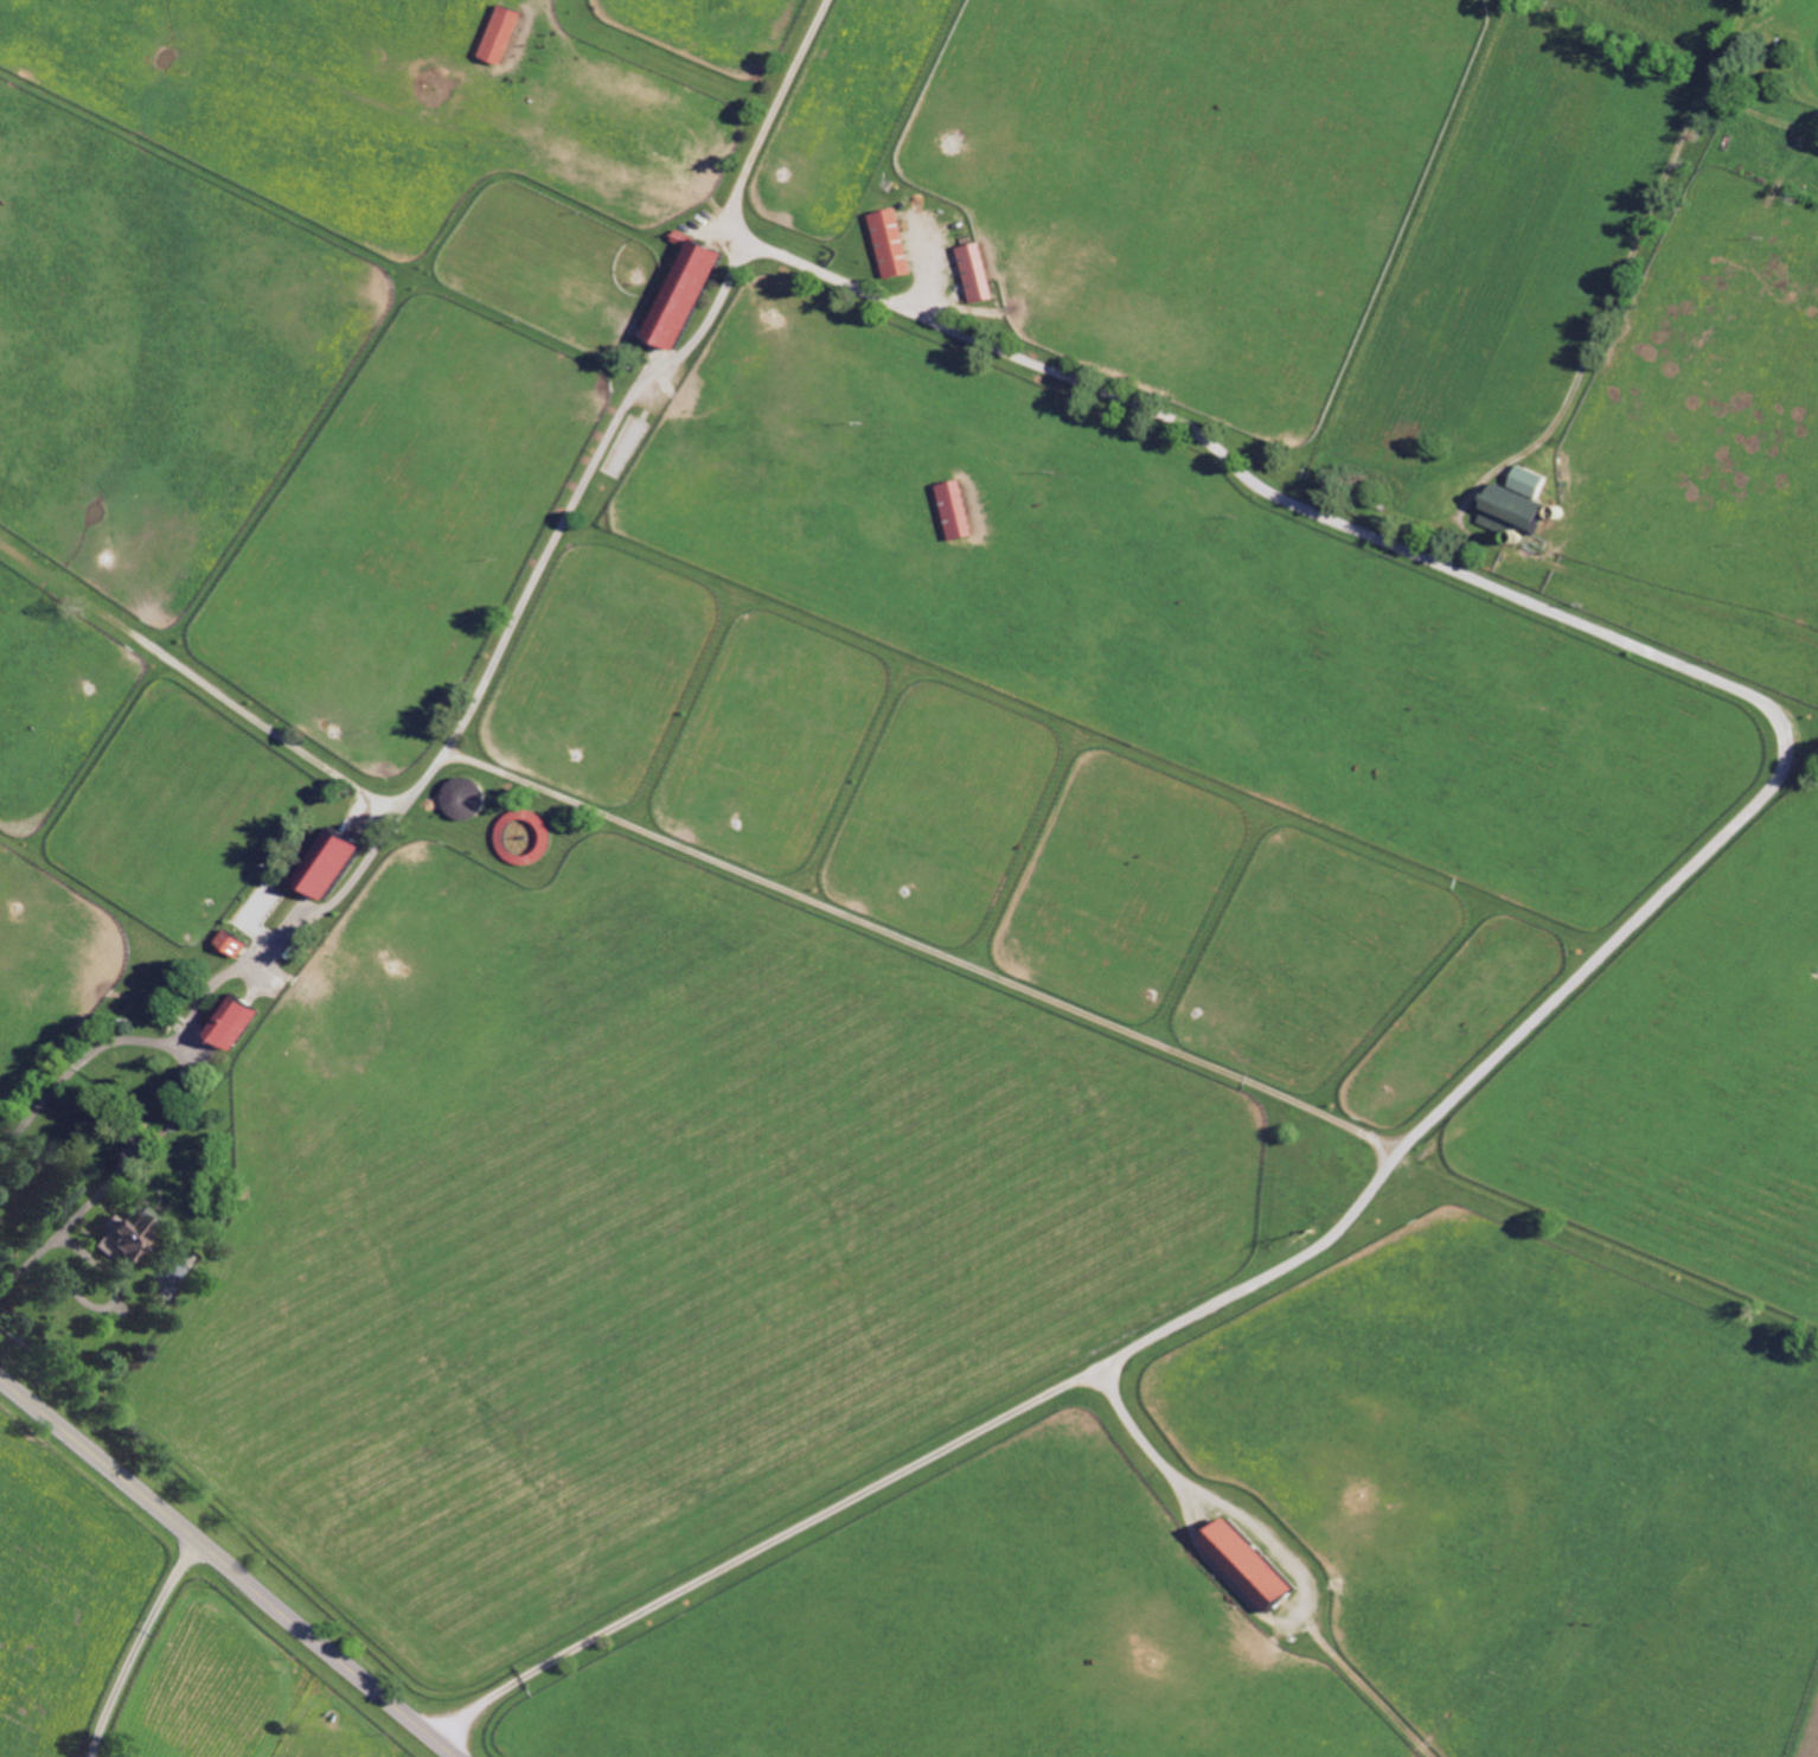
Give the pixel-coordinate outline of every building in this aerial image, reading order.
[(530,12),(507,3),(486,56),(509,65),(530,12)] [(877,215),(890,280),(918,274),(905,209),(877,215)] [(690,352),(733,250),(701,237),(658,338),(690,352)] [(996,301),(989,245),(966,247),(974,304),(996,301)] [(1505,488),(1534,497),(1540,475),(1512,466),(1505,488)] [(944,484),(957,539),(983,533),(969,477),(944,484)] [(1473,506),(1522,534),(1535,513),(1503,494),(1505,491),(1488,481),(1473,506)] [(312,879),(343,896),(375,839),(344,822),(312,879)] [(227,943),(251,955),(259,939),(234,927),(227,943)] [(222,1032),(221,1033),(244,1047),(270,1005),(243,988),(218,1030),(222,1032)] [(134,1263),(154,1239),(147,1233),(158,1219),(145,1208),(132,1223),(123,1215),(98,1246),(120,1263),(126,1256),(134,1263)] [(1213,1543),(1282,1616),(1308,1590),(1239,1518),(1213,1543)]
